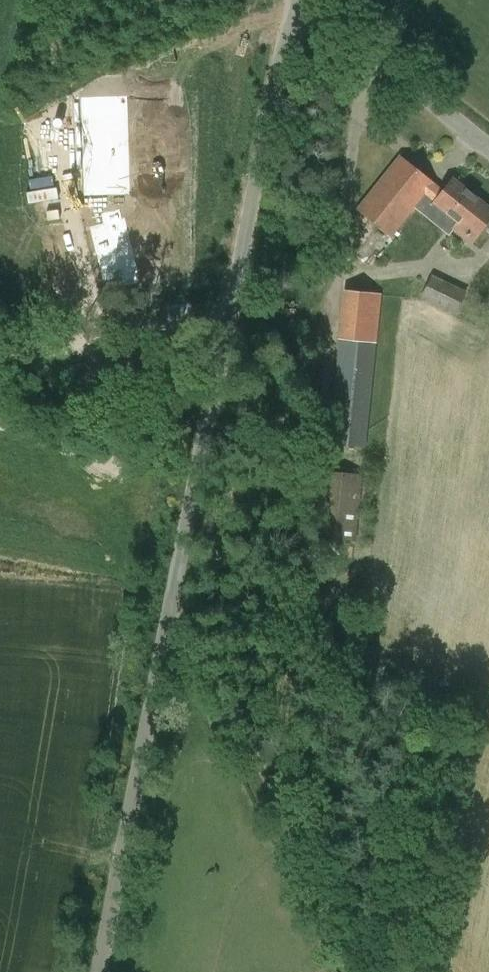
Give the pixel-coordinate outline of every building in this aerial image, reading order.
[(123,100),(79,100),(79,125),(123,126),(123,100)] [(123,126),(79,125),(79,149),(123,148),(123,126)] [(123,148),(79,149),(78,173),(122,172),(123,148)] [(415,207),(446,233),(456,221),(458,223),(477,201),(453,180),(443,192),(399,156),(356,209),(391,238),(415,207)] [(122,172),(78,173),(78,198),(122,196),(122,172)] [(446,233),(449,235),(453,230),(469,243),(488,219),(488,211),(477,201),(458,223),(456,221),(446,233)] [(111,249),(142,242),(138,225),(107,232),(111,249)] [(143,243),(111,251),(117,271),(149,263),(143,243)] [(421,297),(445,308),(455,286),(432,275),(421,297)] [(455,286),(445,308),(456,314),(467,292),(455,286)] [(343,290),(329,444),(367,448),(382,295),(343,290)] [(326,471),(320,539),(356,543),(363,475),(326,471)]
